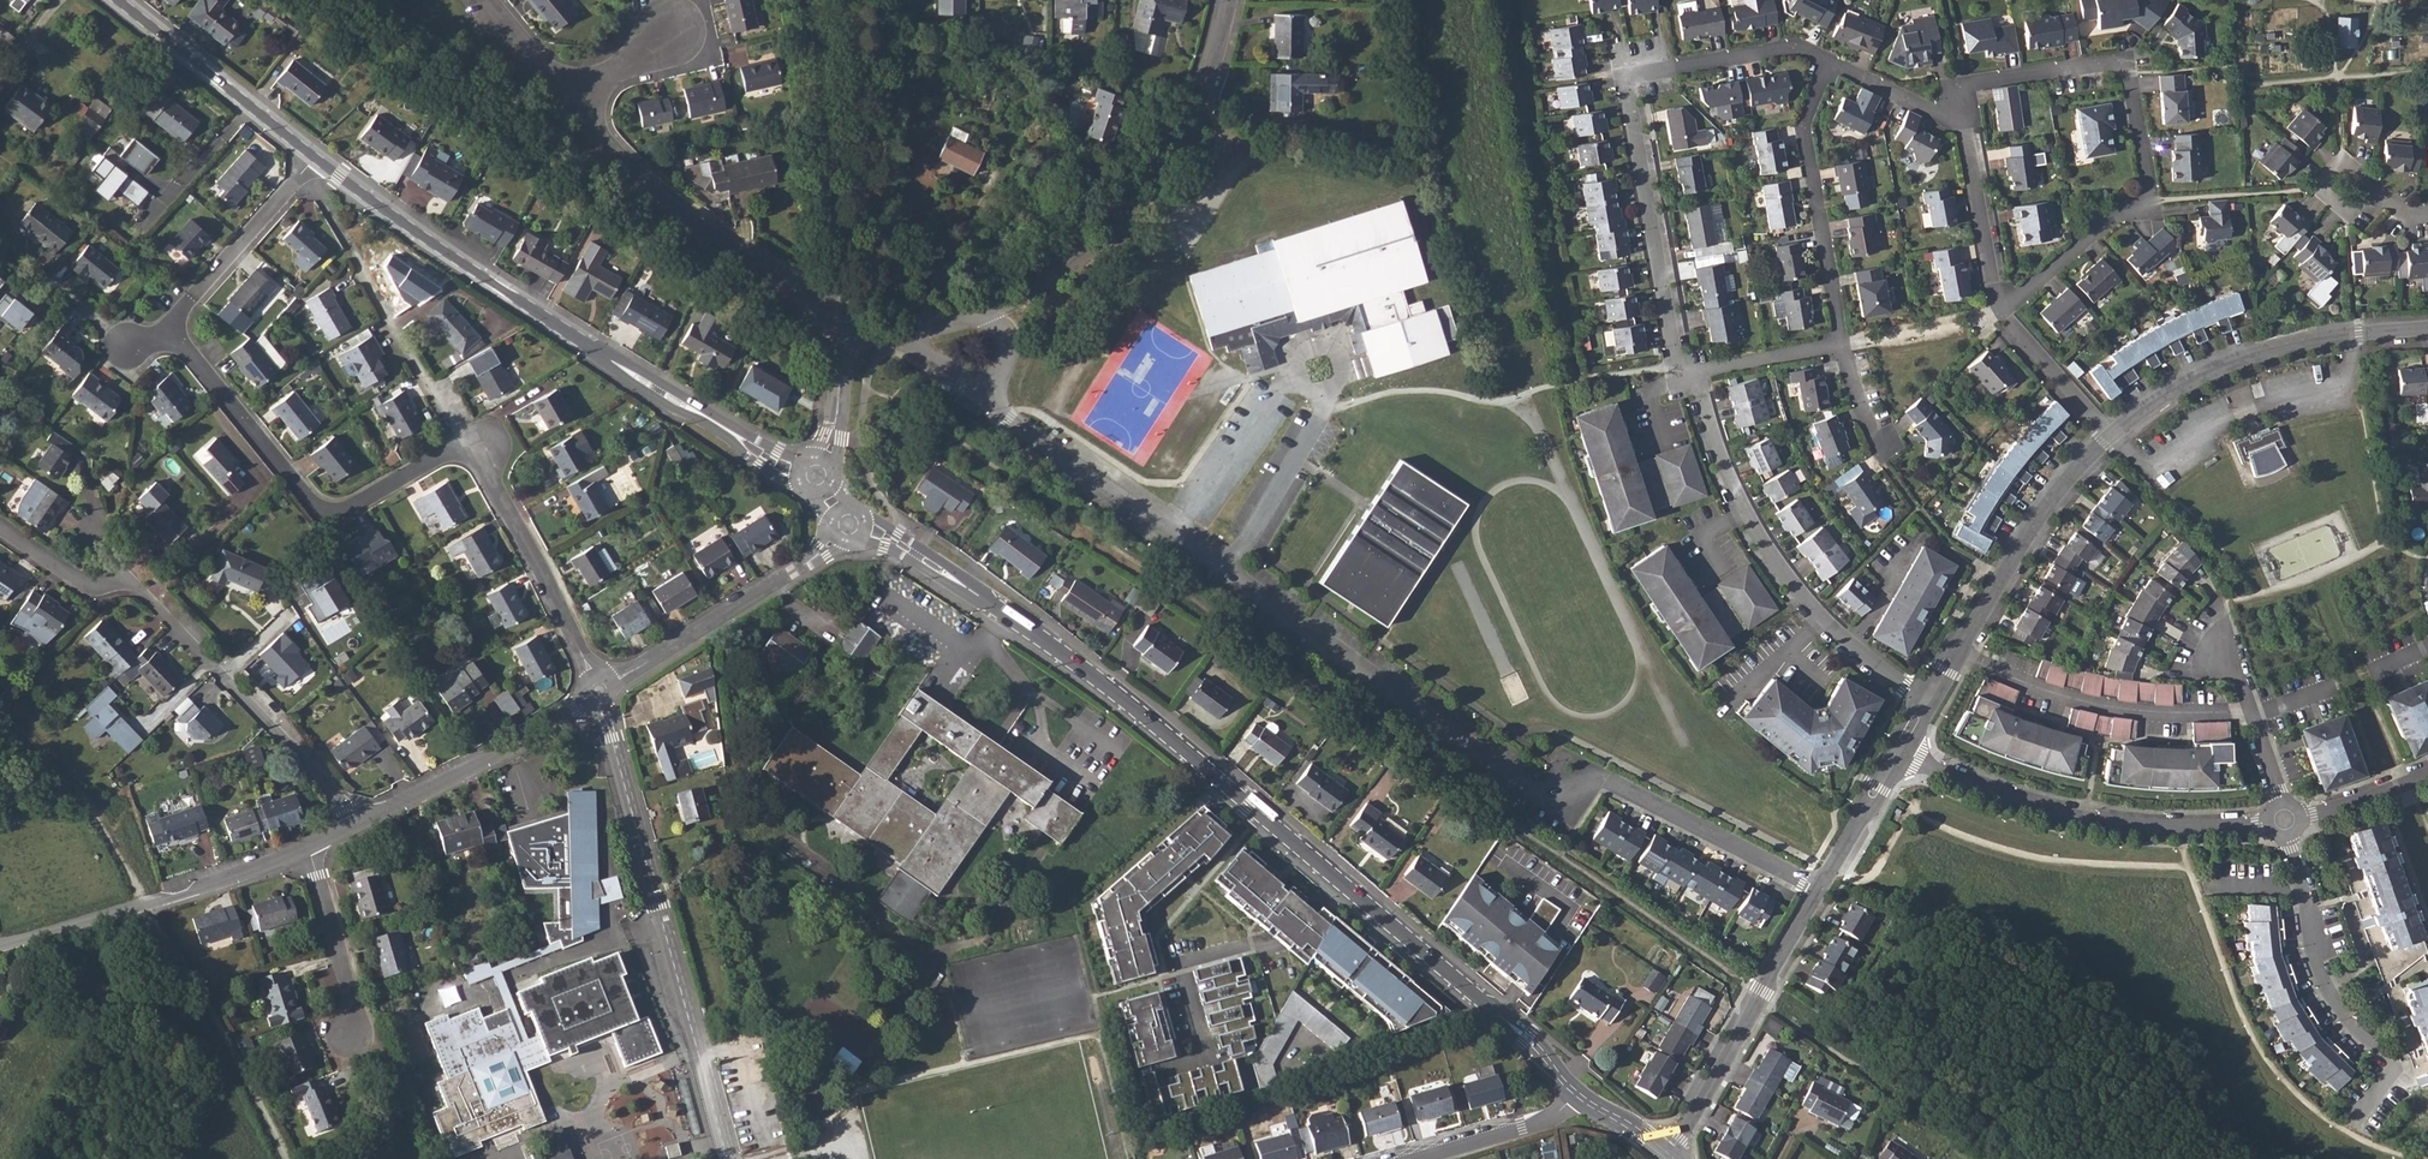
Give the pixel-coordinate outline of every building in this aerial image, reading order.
[(9,3),(18,10),(26,0),(12,0),(9,3)] [(194,20),(205,28),(205,29),(224,44),(225,42),(231,46),(235,46),(245,34),(244,30),(239,25),(240,24),(221,9),(227,0),(204,0),(208,3),(194,20)] [(540,15),(542,13),(556,29),(574,13),(563,0),(528,0),(540,15)] [(732,32),(757,26),(750,0),(724,0),(732,32)] [(938,15),(963,15),(963,0),(938,0),(938,15)] [(1055,18),(1070,18),(1070,34),(1084,34),(1084,15),(1101,14),(1100,0),(1055,0),(1055,18)] [(1133,29),(1134,49),(1162,57),(1166,38),(1157,35),(1162,17),(1180,21),(1186,0),(1141,0),(1133,29)] [(1616,0),(1586,0),(1588,13),(1609,10),(1608,8),(1617,7),(1616,0)] [(1654,0),(1625,0),(1627,14),(1647,11),(1647,9),(1655,7),(1654,0)] [(1771,0),(1767,0),(1761,1),(1761,0),(1741,0),(1742,4),(1729,6),(1731,17),(1727,17),(1729,27),(1733,31),(1775,24),(1771,0)] [(1822,30),(1834,0),(1781,0),(1782,9),(1789,13),(1792,9),(1809,19),(1808,23),(1822,30)] [(2069,5),(2071,13),(2074,29),(2088,26),(2090,37),(2119,34),(2118,29),(2118,24),(2127,23),(2142,34),(2162,8),(2151,0),(2107,0),(2108,3),(2085,6),(2084,2),(2069,5)] [(2178,2),(2161,23),(2169,30),(2167,32),(2176,38),(2176,46),(2178,46),(2179,57),(2202,55),(2201,38),(2205,34),(2204,23),(2203,21),(2198,17),(2197,18),(2184,9),(2185,8),(2178,2)] [(276,14),(267,7),(261,15),(270,22),(273,19),(276,14)] [(1722,33),(1717,7),(1693,11),(1691,10),(1680,12),(1679,14),(1675,15),(1678,38),(1707,33),(1707,35),(1722,33)] [(1850,43),(1872,53),(1884,23),(1860,13),(1856,14),(1843,9),(1838,22),(1835,22),(1830,34),(1850,42),(1850,43)] [(1893,40),(1885,59),(1903,66),(1908,65),(1910,67),(1919,65),(1919,64),(1929,62),(1927,51),(1938,49),(1931,13),(1909,17),(1910,22),(1899,24),(1893,40)] [(2074,29),(2071,13),(2048,17),(2046,15),(2037,16),(2036,19),(2023,21),(2025,31),(2024,31),(2026,48),(2040,45),(2041,47),(2060,45),(2060,42),(2076,40),(2074,29)] [(1275,14),(1274,58),(1301,58),(1301,15),(1275,14)] [(1993,26),(2010,23),(2008,14),(1992,17),(1993,26)] [(2337,16),(2336,47),(2354,48),(2356,17),(2337,16)] [(2014,36),(2012,24),(1990,28),(1988,18),(1960,22),(1965,52),(1985,49),(1986,55),(2017,51),(2014,36)] [(1383,21),(1375,21),(1375,36),(1383,36),(1383,21)] [(1548,28),(1551,50),(1578,45),(1581,45),(1579,32),(1580,32),(1579,23),(1548,28)] [(1550,57),(1554,79),(1583,74),(1582,67),(1581,60),(1583,60),(1582,52),(1580,52),(1578,45),(1551,50),(1552,57),(1550,57)] [(293,58),(276,80),(284,86),(285,85),(310,105),(326,85),(293,58)] [(775,58),(739,66),(745,91),(781,82),(775,58)] [(1786,71),(1744,79),(1749,105),(1773,101),(1776,103),(1784,102),(1786,98),(1786,93),(1788,88),(1786,71)] [(2175,73),(2153,75),(2162,121),(2186,117),(2181,85),(2177,85),(2175,73)] [(1333,75),(1276,74),(1275,111),(1300,111),(1300,93),(1333,93),(1338,92),(1341,89),(1341,79),(1338,76),(1333,75)] [(1734,81),(1696,88),(1698,98),(1705,107),(1712,105),(1713,114),(1720,120),(1740,117),(1734,81)] [(719,82),(683,89),(689,117),(725,108),(719,82)] [(1584,82),(1555,87),(1558,108),(1590,102),(1589,92),(1586,93),(1584,82)] [(2014,83),(1990,87),(1992,100),(1993,100),(1998,129),(2021,126),(2014,83)] [(22,84),(4,108),(33,130),(50,105),(22,84)] [(149,84),(134,103),(182,142),(197,122),(149,84)] [(1115,94),(1097,86),(1093,99),(1097,100),(1084,133),(1108,142),(1121,107),(1119,106),(1123,95),(1115,94)] [(1877,95),(1859,86),(1851,102),(1842,97),(1830,119),(1860,134),(1871,112),(1869,111),(1877,95)] [(92,95),(84,112),(80,110),(70,130),(93,141),(111,104),(92,95)] [(658,97),(637,102),(643,126),(672,119),(667,98),(658,100),(658,97)] [(2074,107),(2081,145),(2090,143),(2091,151),(2112,148),(2109,132),(2108,127),(2108,120),(2111,120),(2108,102),(2074,107)] [(2367,140),(2375,142),(2379,108),(2353,105),(2350,130),(2357,131),(2356,134),(2367,136),(2367,140)] [(1664,109),(1668,137),(1672,136),(1674,149),(1705,143),(1703,129),(1693,131),(1692,117),(1680,106),(1664,109)] [(2305,107),(2287,127),(2313,149),(2319,142),(2316,139),(2322,132),(2319,130),(2324,124),(2305,107)] [(1917,114),(1905,109),(1892,137),(1902,143),(1900,148),(1909,152),(1911,159),(1917,161),(1925,159),(1936,138),(1911,126),(1917,114)] [(1599,111),(1571,116),(1574,137),(1605,132),(1603,120),(1600,120),(1599,111)] [(379,116),(362,137),(385,156),(386,155),(394,161),(410,141),(379,116)] [(973,175),(975,172),(978,165),(984,153),(964,144),(969,134),(954,127),(938,158),(973,175)] [(1753,131),(1749,132),(1751,144),(1752,144),(1758,174),(1784,170),(1779,140),(1775,140),(1773,127),(1753,131)] [(2198,132),(2175,134),(2176,147),(2171,148),(2172,166),(2170,166),(2171,173),(2171,174),(2171,180),(2201,179),(2198,132)] [(2405,170),(2417,172),(2419,146),(2408,144),(2409,138),(2384,135),(2382,160),(2394,162),(2394,166),(2406,167),(2405,170)] [(119,154),(109,146),(91,170),(100,176),(93,187),(105,197),(112,186),(116,189),(137,206),(149,191),(123,171),(128,162),(143,173),(155,155),(132,137),(119,154)] [(2307,156),(2286,138),(2279,147),(2274,142),(2258,161),(2276,178),(2285,168),(2288,171),(2296,162),(2299,165),(2307,156)] [(1604,141),(1576,146),(1579,166),(1610,162),(1608,149),(1606,150),(1604,141)] [(429,147),(411,178),(420,184),(419,185),(448,203),(462,178),(435,161),(439,153),(429,147)] [(246,151),(211,189),(233,209),(248,191),(246,189),(265,167),(246,151)] [(1697,154),(1673,158),(1676,178),(1679,178),(1682,194),(1703,190),(1697,154)] [(2028,154),(2003,158),(2004,168),(2008,167),(2011,189),(2033,185),(2028,154)] [(771,155),(722,165),(728,192),(777,181),(771,155)] [(720,157),(684,166),(687,176),(720,198),(729,195),(720,157)] [(1860,160),(1833,165),(1835,176),(1838,175),(1842,194),(1843,194),(1846,209),(1867,205),(1864,190),(1865,190),(1860,160)] [(1582,183),(1586,205),(1613,200),(1612,191),(1614,191),(1612,178),(1582,183)] [(1786,180),(1759,185),(1767,228),(1792,223),(1788,202),(1790,202),(1786,180)] [(1946,187),(1921,191),(1923,203),(1926,202),(1930,225),(1940,224),(1943,226),(1954,224),(1951,206),(1953,205),(1951,195),(1947,196),(1946,187)] [(2225,198),(2207,200),(2208,215),(2198,217),(2198,226),(2201,226),(2201,237),(2206,241),(2213,240),(2216,238),(2228,237),(2225,198)] [(1369,352),(1377,377),(1453,354),(1449,342),(1459,339),(1449,305),(1436,309),(1426,313),(1422,301),(1408,306),(1404,291),(1429,283),(1403,200),(1273,241),(1255,246),(1259,257),(1189,278),(1209,341),(1212,351),(1226,346),(1228,352),(1236,350),(1240,361),(1244,360),(1248,374),(1277,365),(1273,351),(1276,344),(1280,337),(1314,326),(1315,331),(1334,325),(1332,320),(1341,317),(1348,321),(1354,325),(1357,334),(1352,335),(1358,356),(1369,352)] [(1613,200),(1586,205),(1589,225),(1619,221),(1617,208),(1614,208),(1613,200)] [(35,201),(19,221),(37,235),(35,238),(42,243),(41,244),(54,254),(72,231),(35,201)] [(2049,201),(2012,206),(2014,220),(2018,220),(2021,242),(2049,238),(2047,225),(2052,224),(2049,201)] [(2290,231),(2297,237),(2311,222),(2304,215),(2301,218),(2284,203),(2270,219),(2287,234),(2290,231)] [(495,240),(505,247),(519,223),(494,209),(492,213),(477,204),(472,212),(467,214),(463,220),(464,225),(472,230),(477,230),(483,233),(484,237),(493,242),(495,240)] [(1708,204),(1682,209),(1684,220),(1686,220),(1691,249),(1715,244),(1708,204)] [(1873,213),(1847,218),(1848,227),(1847,228),(1848,239),(1847,240),(1849,257),(1876,252),(1871,223),(1874,223),(1873,213)] [(191,219),(170,242),(190,260),(203,245),(205,247),(213,238),(191,219)] [(301,220),(283,240),(299,254),(294,261),(306,271),(327,249),(314,237),(316,234),(301,220)] [(1623,228),(1594,234),(1596,251),(1606,249),(1608,258),(1628,255),(1626,246),(1625,246),(1623,236),(1624,236),(1623,228)] [(514,257),(548,278),(559,258),(544,250),(550,240),(531,229),(514,257)] [(2321,241),(2314,233),(2293,256),(2300,263),(2297,266),(2318,283),(2307,294),(2322,307),(2333,295),(2329,293),(2339,282),(2327,272),(2337,261),(2328,255),(2331,251),(2319,243),(2321,241)] [(2136,250),(2126,259),(2140,274),(2151,264),(2153,265),(2167,252),(2172,258),(2177,253),(2173,243),(2165,250),(2154,236),(2146,242),(2142,237),(2132,246),(2136,250)] [(593,242),(566,289),(585,300),(593,287),(611,298),(622,279),(600,267),(609,251),(593,242)] [(2418,242),(2418,246),(2409,247),(2409,251),(2403,251),(2404,277),(2427,276),(2427,242),(2418,242)] [(1796,243),(1774,247),(1780,282),(1802,278),(1800,262),(1801,261),(1799,252),(1798,252),(1796,243)] [(1728,244),(1715,246),(1716,253),(1729,251),(1728,244)] [(86,280),(89,278),(90,275),(96,280),(106,288),(120,270),(90,245),(71,268),(86,280)] [(2397,270),(2395,245),(2374,246),(2374,249),(2361,250),(2362,276),(2387,275),(2386,271),(2397,270)] [(1953,247),(1929,252),(1932,268),(1935,268),(1941,300),(1953,298),(1955,295),(1968,293),(1966,282),(1964,282),(1960,262),(1956,263),(1955,256),(1953,247)] [(420,303),(441,288),(395,257),(387,267),(393,280),(401,284),(399,287),(420,303)] [(2087,275),(2076,284),(2092,302),(2111,286),(2113,289),(2123,280),(2103,257),(2085,272),(2087,275)] [(1720,264),(1694,269),(1695,280),(1698,280),(1704,309),(1727,304),(1720,264)] [(1624,266),(1595,271),(1598,291),(1630,286),(1628,275),(1625,276),(1624,266)] [(1878,268),(1855,272),(1857,282),(1855,283),(1860,316),(1888,311),(1882,278),(1880,279),(1878,268)] [(256,269),(229,300),(230,301),(217,315),(243,333),(253,322),(249,318),(277,288),(256,269)] [(622,316),(622,317),(631,322),(632,321),(660,338),(674,315),(637,292),(628,287),(622,296),(631,301),(622,316)] [(331,288),(306,302),(328,339),(350,326),(335,299),(337,297),(331,288)] [(1799,288),(1772,293),(1774,303),(1780,302),(1786,331),(1810,326),(1808,314),(1810,313),(1807,296),(1801,297),(1799,288)] [(2084,308),(2067,288),(2040,312),(2057,332),(2084,308)] [(2098,363),(2088,370),(2108,397),(2119,389),(2117,387),(2120,385),(2121,387),(2129,382),(2138,376),(2129,363),(2142,354),(2150,367),(2159,362),(2152,348),(2166,340),(2173,354),(2183,349),(2176,335),(2190,328),(2197,342),(2206,338),(2200,323),(2215,317),(2221,331),(2231,328),(2225,313),(2241,307),(2235,290),(2208,300),(2182,311),(2157,324),(2132,339),(2109,355),(2114,361),(2103,369),(2098,363)] [(1631,295),(1602,300),(1605,320),(1637,315),(1635,303),(1633,303),(1631,295)] [(0,315),(0,316),(19,331),(34,312),(14,297),(0,315)] [(442,301),(427,315),(427,316),(421,322),(433,335),(440,329),(461,353),(479,337),(459,314),(456,317),(442,301)] [(1704,309),(1701,309),(1703,321),(1706,320),(1710,343),(1719,341),(1723,343),(1736,341),(1731,309),(1737,308),(1736,302),(1727,304),(1704,309)] [(701,328),(697,325),(706,362),(716,368),(719,364),(726,367),(737,348),(717,336),(725,323),(710,314),(701,328)] [(64,322),(42,352),(60,366),(60,367),(74,378),(80,371),(79,363),(84,356),(84,350),(74,342),(76,339),(69,334),(73,329),(64,322)] [(706,362),(697,325),(694,323),(684,342),(702,354),(699,358),(706,362)] [(1639,324),(1609,329),(1612,346),(1621,345),(1623,354),(1643,351),(1642,341),(1640,342),(1638,333),(1641,332),(1639,324)] [(346,349),(339,353),(345,364),(351,361),(357,371),(355,372),(363,386),(371,382),(374,379),(377,384),(384,380),(382,375),(386,372),(377,356),(383,353),(371,334),(346,349)] [(249,338),(230,354),(240,366),(239,368),(250,381),(252,380),(258,388),(278,371),(255,342),(252,340),(249,338)] [(481,362),(473,367),(471,368),(489,399),(512,386),(489,347),(488,347),(476,355),(481,362)] [(1987,352),(1967,369),(1990,395),(2000,386),(2006,392),(2015,384),(2001,368),(2003,367),(1995,358),(1994,359),(1987,352)] [(752,366),(739,387),(777,409),(789,387),(752,366)] [(1814,367),(1789,372),(1791,381),(1798,380),(1804,410),(1829,405),(1823,375),(1816,376),(1814,367)] [(2396,369),(2398,394),(2427,392),(2427,367),(2396,369)] [(90,371),(71,396),(81,404),(82,403),(107,421),(116,410),(115,409),(123,398),(107,386),(106,388),(99,382),(101,380),(90,371)] [(159,395),(152,401),(162,415),(166,412),(173,421),(182,415),(186,415),(194,408),(186,398),(187,396),(181,388),(184,385),(173,372),(157,385),(157,388),(155,390),(159,395)] [(1731,398),(1733,407),(1762,399),(1757,379),(1726,387),(1729,399),(1731,398)] [(555,389),(532,402),(548,429),(570,415),(555,389)] [(406,390),(376,407),(381,415),(385,413),(399,439),(422,426),(412,410),(414,409),(410,400),(411,400),(406,390)] [(295,391),(272,410),(278,418),(281,416),(290,427),(292,425),(302,438),(320,423),(295,391)] [(1919,398),(1903,412),(1913,424),(1910,426),(1923,442),(1922,456),(1932,457),(1936,454),(1942,454),(1949,447),(1949,432),(1919,398)] [(1762,399),(1733,407),(1736,415),(1733,416),(1737,428),(1767,420),(1762,399)] [(2066,414),(2053,400),(2032,420),(2013,441),(1995,462),(1978,485),(1963,509),(1970,513),(1963,525),(1956,521),(1949,532),(1979,549),(1985,537),(1983,536),(1985,533),(1987,534),(1992,526),(1997,517),(1984,509),(1993,496),(2006,504),(2012,496),(2000,486),(2009,473),(2022,483),(2029,475),(2017,465),(2027,453),(2038,463),(2046,455),(2034,444),(2045,433),(2056,444),(2064,437),(2054,425),(2066,414)] [(1612,404),(1579,415),(1585,432),(1580,434),(1609,520),(1612,519),(1616,528),(1639,521),(1638,516),(1648,512),(1636,474),(1632,476),(1628,466),(1632,464),(1612,404)] [(1834,414),(1812,423),(1815,431),(1813,431),(1822,457),(1848,447),(1842,434),(1844,433),(1840,423),(1838,424),(1834,414)] [(2249,433),(2246,434),(2234,439),(2243,461),(2250,458),(2254,474),(2259,474),(2265,473),(2270,470),(2276,467),(2281,464),(2284,460),(2276,447),(2281,445),(2284,443),(2277,425),(2267,429),(2260,431),(2261,434),(2251,438),(2249,433)] [(580,431),(549,449),(559,467),(556,469),(561,478),(587,464),(582,456),(592,450),(580,431)] [(77,446),(57,433),(50,443),(53,445),(37,467),(57,480),(73,458),(70,456),(77,446)] [(334,437),(311,456),(320,467),(323,466),(336,482),(357,464),(334,437)] [(1754,466),(1758,473),(1779,463),(1767,438),(1744,449),(1752,467),(1754,466)] [(239,464),(218,440),(206,450),(213,457),(204,465),(230,495),(243,484),(231,471),(239,464)] [(1688,445),(1656,456),(1672,505),(1704,495),(1688,445)] [(684,462),(674,446),(665,451),(676,467),(684,462)] [(1031,449),(1023,459),(1032,466),(1040,455),(1031,449)] [(1468,506),(1403,463),(1372,509),(1318,583),(1353,605),(1388,628),(1468,506)] [(2416,465),(2416,467),(2407,467),(2408,488),(2410,510),(2427,509),(2427,464),(2416,465)] [(603,465),(566,486),(586,521),(608,508),(595,483),(608,475),(603,465)] [(105,468),(96,477),(109,491),(114,487),(111,483),(118,477),(105,468)] [(932,468),(918,490),(927,496),(922,502),(923,507),(933,513),(937,512),(941,505),(951,512),(954,507),(963,513),(974,496),(965,490),(932,468)] [(1767,493),(1771,501),(1797,487),(1787,468),(1759,484),(1765,494),(1767,493)] [(1863,471),(1843,485),(1856,505),(1848,510),(1859,527),(1877,515),(1872,508),(1884,500),(1863,471)] [(446,480),(413,499),(422,516),(434,510),(444,527),(464,515),(458,504),(460,503),(446,480)] [(2112,486),(2098,503),(2114,516),(2119,520),(2133,502),(2131,501),(2134,496),(2121,480),(2114,488),(2112,486)] [(70,503),(49,489),(37,481),(27,496),(29,497),(25,504),(21,510),(21,517),(27,521),(46,534),(62,512),(63,513),(70,503)] [(1787,529),(1791,535),(1812,522),(1796,497),(1775,512),(1785,530),(1787,529)] [(162,501),(146,517),(158,530),(157,531),(169,544),(186,527),(162,501)] [(2093,512),(2083,525),(2104,542),(2114,528),(2109,524),(2114,516),(2098,503),(2092,511),(2093,512)] [(763,515),(730,535),(743,556),(751,552),(752,554),(761,548),(760,545),(776,535),(763,515)] [(352,539),(342,545),(347,555),(350,556),(357,568),(374,558),(378,565),(397,553),(388,537),(382,535),(377,526),(356,539),(352,539)] [(495,553),(491,548),(494,546),(488,537),(489,536),(484,526),(456,542),(461,551),(463,550),(479,577),(501,564),(495,553)] [(1006,526),(989,549),(997,556),(999,554),(1021,570),(1019,572),(1028,579),(1046,556),(1006,526)] [(1804,553),(1809,562),(1833,544),(1820,527),(1795,546),(1801,555),(1804,553)] [(594,532),(583,538),(586,543),(596,537),(594,532)] [(2064,543),(2058,553),(2077,565),(2083,557),(2088,561),(2098,549),(2076,532),(2069,540),(2066,544),(2064,543)] [(720,537),(693,555),(706,577),(725,565),(728,568),(737,562),(720,537)] [(1833,544),(1809,562),(1814,568),(1813,569),(1821,581),(1845,562),(1833,544)] [(593,546),(570,559),(576,568),(578,567),(589,585),(616,568),(603,548),(597,552),(593,546)] [(1663,546),(1634,566),(1644,580),(1640,584),(1690,659),(1694,657),(1699,665),(1720,652),(1717,647),(1727,641),(1705,608),(1701,610),(1695,601),(1699,599),(1663,546)] [(1952,564),(1920,546),(1870,635),(1898,650),(1903,640),(1908,643),(1919,623),(1915,620),(1922,607),(1927,609),(1938,588),(1934,586),(1942,572),(1946,574),(1952,564)] [(222,549),(210,578),(224,584),(226,579),(257,592),(266,568),(222,549)] [(2165,564),(2158,572),(2180,589),(2187,581),(2197,571),(2179,550),(2164,563),(2165,564)] [(2077,565),(2058,553),(2052,563),(2053,565),(2046,578),(2068,591),(2077,578),(2071,574),(2077,565)] [(3,598),(20,573),(0,560),(0,596),(3,598)] [(314,602),(309,604),(318,619),(350,601),(329,564),(301,580),(314,602)] [(1747,566),(1719,584),(1748,628),(1776,609),(1747,566)] [(682,572),(651,591),(665,612),(695,593),(682,572)] [(1067,575),(1057,589),(1065,595),(1060,602),(1108,633),(1124,608),(1111,600),(1108,603),(1067,575)] [(1875,600),(1853,579),(1836,597),(1845,605),(1847,602),(1861,616),(1875,600)] [(2142,588),(2134,601),(2161,618),(2166,610),(2164,608),(2173,597),(2152,580),(2144,589),(2142,588)] [(508,583),(487,595),(505,628),(529,616),(520,599),(518,600),(508,583)] [(2032,598),(2027,606),(2045,617),(2049,610),(2055,613),(2064,598),(2042,585),(2034,599),(2032,598)] [(35,590),(16,617),(12,623),(26,628),(45,642),(54,631),(56,633),(70,612),(46,593),(44,596),(35,590)] [(1145,592),(1136,606),(1151,615),(1160,603),(1145,592)] [(636,600),(611,615),(624,638),(650,622),(636,600)] [(2161,618),(2134,601),(2125,617),(2127,618),(2122,627),(2147,640),(2155,624),(2157,625),(2161,618)] [(2045,617),(2027,606),(2015,626),(2018,627),(2013,635),(2033,644),(2037,638),(2039,639),(2051,620),(2045,617)] [(106,671),(113,678),(128,664),(137,655),(131,649),(132,648),(126,641),(113,626),(111,627),(102,618),(84,636),(106,659),(107,658),(113,665),(106,671)] [(841,643),(831,657),(851,671),(858,662),(860,663),(872,647),(869,645),(876,635),(856,621),(843,639),(840,637),(837,640),(841,643)] [(1148,626),(1132,646),(1142,653),(1141,655),(1167,673),(1182,652),(1156,634),(1157,632),(1148,626)] [(282,632),(257,654),(286,687),(310,666),(296,652),(299,650),(282,632)] [(775,632),(759,654),(767,660),(764,665),(775,672),(778,667),(793,678),(812,652),(797,642),(794,645),(775,632)] [(548,659),(544,652),(546,650),(538,635),(514,648),(533,682),(554,670),(548,659)] [(2144,647),(2119,636),(2114,647),(2112,647),(2108,667),(2137,672),(2139,659),(2144,647)] [(1205,649),(1211,654),(1217,645),(1211,641),(1205,649)] [(1217,645),(1211,654),(1215,656),(1213,658),(1225,667),(1233,654),(1218,644),(1217,645)] [(137,655),(128,664),(134,671),(137,667),(162,694),(165,693),(179,680),(181,677),(155,650),(152,653),(146,647),(137,655)] [(2054,662),(2042,657),(2034,676),(2045,680),(2064,685),(2085,691),(2105,696),(2121,699),(2141,701),(2158,702),(2182,702),(2183,683),(2161,682),(2138,681),(2122,679),(2111,677),(2091,672),(2077,669),(2068,666),(2054,662)] [(455,674),(436,686),(450,707),(462,699),(464,701),(470,697),(468,694),(477,689),(477,688),(487,681),(474,659),(463,666),(462,665),(453,671),(455,674)] [(714,695),(710,667),(677,679),(683,698),(703,691),(707,703),(715,700),(714,695)] [(344,671),(338,675),(346,686),(352,681),(344,671)] [(346,686),(338,675),(332,681),(340,691),(346,686)] [(1195,675),(1183,691),(1191,696),(1189,698),(1217,718),(1231,698),(1204,678),(1202,681),(1195,675)] [(1953,728),(1950,733),(1966,740),(1987,749),(2002,755),(2022,762),(2038,767),(2048,770),(2057,773),(2076,777),(2078,772),(2083,753),(2080,753),(2084,738),(2074,736),(2075,733),(2065,730),(2064,732),(2032,722),(2016,717),(2008,713),(2017,690),(1985,675),(1972,696),(1975,697),(1969,710),(1965,708),(1953,728)] [(1774,679),(1752,706),(1758,711),(1748,722),(1786,754),(1790,749),(1797,755),(1793,760),(1808,772),(1814,765),(1831,761),(1839,765),(1848,748),(1843,745),(1848,737),(1853,740),(1863,722),(1858,719),(1862,711),(1868,714),(1873,703),(1861,696),(1864,691),(1840,677),(1823,706),(1824,710),(1815,714),(1774,679)] [(127,752),(142,738),(108,703),(116,694),(105,683),(71,716),(93,739),(103,728),(127,752)] [(2389,697),(2392,702),(2397,714),(2392,716),(2400,735),(2405,732),(2412,748),(2418,746),(2420,751),(2427,747),(2427,697),(2423,693),(2425,689),(2425,687),(2424,686),(2423,685),(2420,684),(2417,685),(2411,695),(2412,697),(2407,699),(2404,690),(2389,697)] [(901,718),(858,777),(790,729),(764,766),(901,865),(898,868),(938,895),(1011,792),(1033,808),(1023,821),(1059,846),(1080,816),(1044,791),(1048,786),(913,691),(896,715),(901,718)] [(511,693),(498,702),(507,716),(520,707),(511,693)] [(682,714),(667,719),(667,720),(662,722),(661,719),(645,725),(656,755),(667,782),(682,778),(672,749),(692,742),(689,735),(706,729),(699,711),(704,710),(700,699),(685,704),(685,703),(679,705),(682,714)] [(392,717),(384,723),(398,742),(405,736),(408,740),(434,721),(419,701),(393,719),(392,717)] [(190,704),(174,718),(177,721),(184,722),(184,731),(192,739),(200,739),(206,734),(212,734),(221,726),(202,705),(198,709),(193,705),(190,704)] [(2070,708),(2066,724),(2078,728),(2088,730),(2106,734),(2123,736),(2136,737),(2137,720),(2130,719),(2118,717),(2106,716),(2084,711),(2070,708)] [(2309,745),(2305,747),(2315,779),(2320,777),(2321,782),(2332,779),(2334,784),(2355,777),(2353,772),(2358,771),(2352,755),(2356,754),(2349,732),(2345,734),(2341,722),(2339,718),(2321,724),(2324,731),(2320,732),(2320,729),(2309,728),(2306,730),(2305,732),(2306,734),(2307,736),(2311,737),(2309,745)] [(2108,758),(2105,778),(2104,783),(2112,785),(2122,786),(2129,787),(2146,789),(2158,790),(2174,790),(2184,790),(2193,790),(2207,789),(2224,788),(2242,786),(2241,783),(2234,760),(2231,760),(2230,722),(2194,722),(2194,747),(2175,748),(2155,748),(2133,747),(2133,744),(2122,744),(2121,747),(2112,746),(2110,758),(2108,758)] [(1263,729),(1255,723),(1243,739),(1251,745),(1250,746),(1277,766),(1290,747),(1273,735),(1277,730),(1276,726),(1272,723),(1268,723),(1264,728),(1263,729)] [(378,743),(364,725),(330,751),(345,770),(359,759),(361,761),(380,746),(378,743)] [(1279,728),(1276,733),(1292,745),(1295,741),(1279,728)] [(243,748),(242,749),(243,753),(245,760),(248,769),(264,764),(257,744),(243,748)] [(1311,749),(1303,759),(1309,763),(1316,753),(1311,749)] [(1310,764),(1296,784),(1308,793),(1308,794),(1331,812),(1347,791),(1310,764)] [(523,839),(509,842),(511,848),(523,890),(557,889),(557,893),(558,924),(542,923),(548,945),(558,941),(561,949),(581,942),(581,937),(586,929),(598,929),(598,914),(591,914),(591,901),(597,899),(603,897),(597,882),(590,882),(589,848),(596,848),(596,833),(589,833),(589,825),(582,826),(581,811),(588,809),(588,795),(582,795),(580,789),(567,792),(568,810),(568,814),(520,828),(523,839)] [(699,790),(677,796),(685,824),(706,819),(699,790)] [(273,801),(261,805),(262,807),(268,825),(269,829),(303,818),(294,793),(273,801)] [(156,810),(144,814),(154,841),(182,833),(183,835),(196,831),(195,828),(207,824),(199,801),(157,815),(156,810)] [(1366,803),(1349,826),(1362,836),(1360,839),(1387,860),(1404,837),(1378,817),(1380,813),(1366,803)] [(268,825),(262,807),(251,810),(250,809),(222,818),(229,839),(258,830),(257,828),(268,825)] [(1148,853),(1096,899),(1102,921),(1097,923),(1107,960),(1113,959),(1120,983),(1152,974),(1150,967),(1156,966),(1150,943),(1142,945),(1139,936),(1136,923),(1138,923),(1136,913),(1159,894),(1162,898),(1183,879),(1180,875),(1186,870),(1189,874),(1197,867),(1194,863),(1201,856),(1207,861),(1232,833),(1201,807),(1165,838),(1170,844),(1160,852),(1159,851),(1152,857),(1148,853)] [(1616,815),(1609,810),(1592,837),(1610,848),(1617,837),(1626,823),(1615,816),(1616,815)] [(473,813),(435,824),(445,855),(482,844),(483,847),(496,844),(491,828),(478,831),(473,813)] [(2357,826),(2347,829),(2353,848),(2348,849),(2351,857),(2347,858),(2349,862),(2350,867),(2354,866),(2357,874),(2361,872),(2367,888),(2372,904),(2368,905),(2372,914),(2368,915),(2370,920),(2371,925),(2375,923),(2378,932),(2382,931),(2387,945),(2394,943),(2395,946),(2403,946),(2408,942),(2407,939),(2419,935),(2411,911),(2408,912),(2405,902),(2407,901),(2398,877),(2390,853),(2387,854),(2384,844),(2386,843),(2377,820),(2357,826)] [(1636,829),(1626,823),(1610,848),(1629,859),(1633,852),(1645,832),(1637,827),(1636,829)] [(1662,837),(1654,833),(1638,860),(1656,871),(1671,846),(1661,839),(1662,837)] [(1688,852),(1680,847),(1679,850),(1671,846),(1652,878),(1662,883),(1667,876),(1682,885),(1684,882),(1696,861),(1697,859),(1687,854),(1688,852)] [(1263,921),(1277,933),(1302,904),(1305,900),(1291,888),(1286,894),(1272,884),(1278,878),(1243,847),(1215,881),(1228,892),(1225,896),(1253,920),(1259,914),(1265,919),(1263,921)] [(1418,855),(1404,875),(1420,886),(1418,888),(1432,899),(1448,877),(1418,855)] [(1704,866),(1696,861),(1684,882),(1691,887),(1691,888),(1709,899),(1724,873),(1714,867),(1715,865),(1707,861),(1704,866)] [(1734,880),(1724,873),(1709,899),(1727,910),(1743,882),(1735,878),(1734,880)] [(377,876),(349,884),(352,892),(355,892),(361,910),(359,911),(361,921),(388,913),(377,876)] [(1472,877),(1444,920),(1461,935),(1458,938),(1474,952),(1477,948),(1492,961),(1489,965),(1505,978),(1508,974),(1532,989),(1560,947),(1542,936),(1559,911),(1542,899),(1527,922),(1525,922),(1523,925),(1508,913),(1511,909),(1494,895),(1491,899),(1478,888),(1481,884),(1472,877)] [(1751,887),(1748,891),(1736,912),(1751,921),(1756,913),(1763,918),(1773,901),(1765,896),(1765,897),(1759,893),(1759,892),(1751,887)] [(253,905),(254,909),(260,928),(260,930),(298,919),(291,896),(283,899),(282,896),(253,905)] [(2240,915),(2240,924),(2241,932),(2245,932),(2247,949),(2252,968),(2248,969),(2251,978),(2254,986),(2257,985),(2262,999),(2272,1016),(2268,1019),(2272,1027),(2277,1035),(2281,1032),(2288,1045),(2302,1059),(2298,1063),(2305,1069),(2312,1076),(2316,1073),(2330,1086),(2346,1065),(2341,1058),(2336,1053),(2340,1049),(2333,1043),(2327,1035),(2322,1040),(2317,1034),(2312,1028),(2309,1023),(2306,1018),(2310,1015),(2306,1008),(2302,1000),(2296,1002),(2293,996),(2288,989),(2285,981),(2284,977),(2289,975),(2287,966),(2284,958),(2280,959),(2278,951),(2277,945),(2276,943),(2276,936),(2275,931),(2281,930),(2280,921),(2280,912),(2274,912),(2273,906),(2272,898),(2244,897),(2245,915),(2240,915)] [(1842,921),(1838,928),(1858,940),(1873,916),(1851,903),(1840,920),(1842,921)] [(244,934),(239,920),(234,904),(196,916),(203,942),(232,933),(233,937),(244,934)] [(1306,907),(1302,904),(1277,933),(1263,921),(1265,919),(1259,914),(1253,920),(1278,941),(1307,964),(1313,953),(1333,918),(1321,909),(1315,915),(1306,907)] [(1333,918),(1313,953),(1322,960),(1318,965),(1342,985),(1346,981),(1362,994),(1380,1008),(1376,1013),(1388,1023),(1392,1033),(1446,1013),(1407,981),(1405,984),(1400,980),(1402,976),(1375,953),(1372,957),(1367,952),(1368,950),(1359,942),(1360,941),(1333,918)] [(397,932),(373,938),(384,977),(409,971),(397,932)] [(1147,934),(1139,936),(1142,945),(1150,943),(1147,934)] [(1823,955),(1805,981),(1825,996),(1854,950),(1832,937),(1822,954),(1823,955)] [(455,1156),(481,1147),(478,1142),(522,1125),(524,1130),(540,1124),(544,1122),(525,1071),(549,1062),(547,1057),(611,1032),(625,1068),(660,1053),(646,1018),(637,1022),(619,978),(624,976),(615,955),(591,965),(589,959),(539,979),(541,984),(516,994),(524,1015),(530,1013),(539,1036),(519,1043),(511,1024),(487,1034),(477,1009),(448,1020),(446,1015),(425,1024),(447,1079),(437,1083),(447,1107),(432,1113),(443,1139),(448,1138),(455,1156)] [(1240,958),(1193,971),(1197,983),(1211,979),(1214,989),(1199,993),(1203,1005),(1217,1001),(1220,1011),(1206,1015),(1209,1027),(1223,1023),(1226,1034),(1216,1036),(1219,1049),(1227,1047),(1230,1057),(1246,1053),(1243,1042),(1254,1039),(1248,1022),(1254,1021),(1249,1003),(1243,1005),(1242,1000),(1251,998),(1246,980),(1237,982),(1236,978),(1244,976),(1240,958)] [(40,965),(32,968),(34,974),(42,971),(40,965)] [(1652,970),(1643,985),(1652,992),(1662,977),(1652,970)] [(283,971),(258,979),(262,989),(264,988),(273,1016),(268,1017),(271,1028),(303,1018),(300,1008),(297,1008),(292,991),(295,990),(291,980),(286,981),(283,971)] [(1582,978),(1568,1000),(1598,1020),(1600,1017),(1610,1024),(1625,1002),(1614,995),(1611,998),(1582,978)] [(1805,981),(1803,980),(1798,988),(1799,989),(1795,995),(1790,1003),(1807,1013),(1812,1006),(1817,999),(1827,998),(1825,996),(1805,981)] [(2425,1046),(2427,1055),(2427,980),(2404,987),(2410,1004),(2405,1006),(2408,1014),(2404,1016),(2405,1018),(2407,1024),(2411,1023),(2414,1031),(2419,1029),(2425,1046)] [(1251,1061),(1262,1102),(1279,1096),(1271,1064),(1297,1019),(1337,1052),(1348,1038),(1292,990),(1251,1061)] [(1159,1009),(1155,993),(1148,995),(1154,1017),(1157,1016),(1163,1038),(1160,1039),(1162,1044),(1169,1042),(1170,1042),(1161,1009),(1159,1009)] [(1148,995),(1119,1003),(1137,1068),(1173,1058),(1169,1042),(1162,1044),(1160,1039),(1163,1038),(1157,1016),(1154,1017),(1148,995)] [(1686,996),(1671,1021),(1655,1048),(1677,1060),(1687,1043),(1689,1044),(1695,1035),(1700,1026),(1698,1024),(1707,1008),(1686,996)] [(736,1008),(740,1027),(753,1024),(748,1005),(736,1008)] [(713,1014),(704,1016),(709,1035),(718,1033),(713,1014)] [(311,1067),(305,1051),(297,1029),(270,1040),(275,1055),(280,1053),(289,1076),(311,1067)] [(1255,1045),(1254,1039),(1243,1042),(1246,1053),(1230,1057),(1231,1061),(1232,1060),(1248,1056),(1253,1050),(1255,1045)] [(843,1047),(833,1061),(852,1075),(862,1061),(843,1047)] [(1752,1070),(1747,1079),(1742,1088),(1744,1090),(1734,1107),(1754,1120),(1770,1094),(1789,1060),(1769,1050),(1755,1072),(1752,1070)] [(1645,1061),(1640,1068),(1637,1075),(1637,1077),(1632,1086),(1653,1098),(1658,1089),(1662,1091),(1667,1083),(1670,1076),(1667,1074),(1672,1064),(1652,1052),(1647,1060),(1645,1061)] [(1152,1072),(1140,1076),(1151,1120),(1170,1115),(1168,1107),(1176,1105),(1178,1112),(1196,1107),(1195,1100),(1198,1099),(1200,1105),(1218,1100),(1217,1094),(1221,1093),(1222,1097),(1241,1092),(1232,1060),(1231,1061),(1219,1064),(1221,1071),(1212,1074),(1210,1066),(1197,1070),(1199,1077),(1189,1080),(1187,1072),(1175,1076),(1176,1083),(1156,1089),(1152,1072)] [(1496,1075),(1462,1085),(1469,1109),(1502,1099),(1496,1075)] [(657,1078),(638,1085),(656,1132),(675,1124),(657,1078)] [(1813,1081),(1801,1105),(1809,1109),(1808,1112),(1837,1126),(1842,1116),(1851,1120),(1854,1119),(1860,1108),(1849,1102),(1821,1088),(1822,1085),(1813,1081)] [(323,1085),(302,1093),(317,1131),(338,1123),(331,1106),(334,1104),(329,1094),(327,1094),(323,1085)] [(1445,1086),(1409,1096),(1416,1121),(1451,1111),(1445,1086)] [(1393,1103),(1358,1113),(1365,1136),(1399,1126),(1393,1103)] [(1304,1138),(1300,1140),(1301,1144),(1304,1153),(1313,1150),(1314,1154),(1348,1144),(1340,1117),(1335,1118),(1332,1111),(1324,1114),(1319,1110),(1310,1113),(1307,1118),(1309,1126),(1300,1128),(1304,1138)] [(1719,1132),(1715,1140),(1718,1143),(1713,1152),(1726,1158),(1733,1158),(1737,1153),(1739,1154),(1743,1146),(1747,1139),(1746,1137),(1751,1129),(1733,1118),(1728,1127),(1724,1125),(1719,1132)] [(1296,1127),(1288,1129),(1289,1133),(1254,1143),(1258,1158),(1296,1158),(1293,1146),(1301,1144),(1300,1140),(1296,1129),(1296,1127)] [(544,1135),(554,1158),(573,1158),(561,1129),(544,1135)] [(1877,1158),(1879,1158),(1915,1158),(1889,1140),(1877,1158)] [(665,1147),(669,1158),(681,1156),(677,1144),(665,1147)] [(1554,1146),(1546,1148),(1548,1158),(1557,1158),(1554,1146)] [(1201,1158),(1202,1158),(1239,1158),(1236,1148),(1201,1158)]
